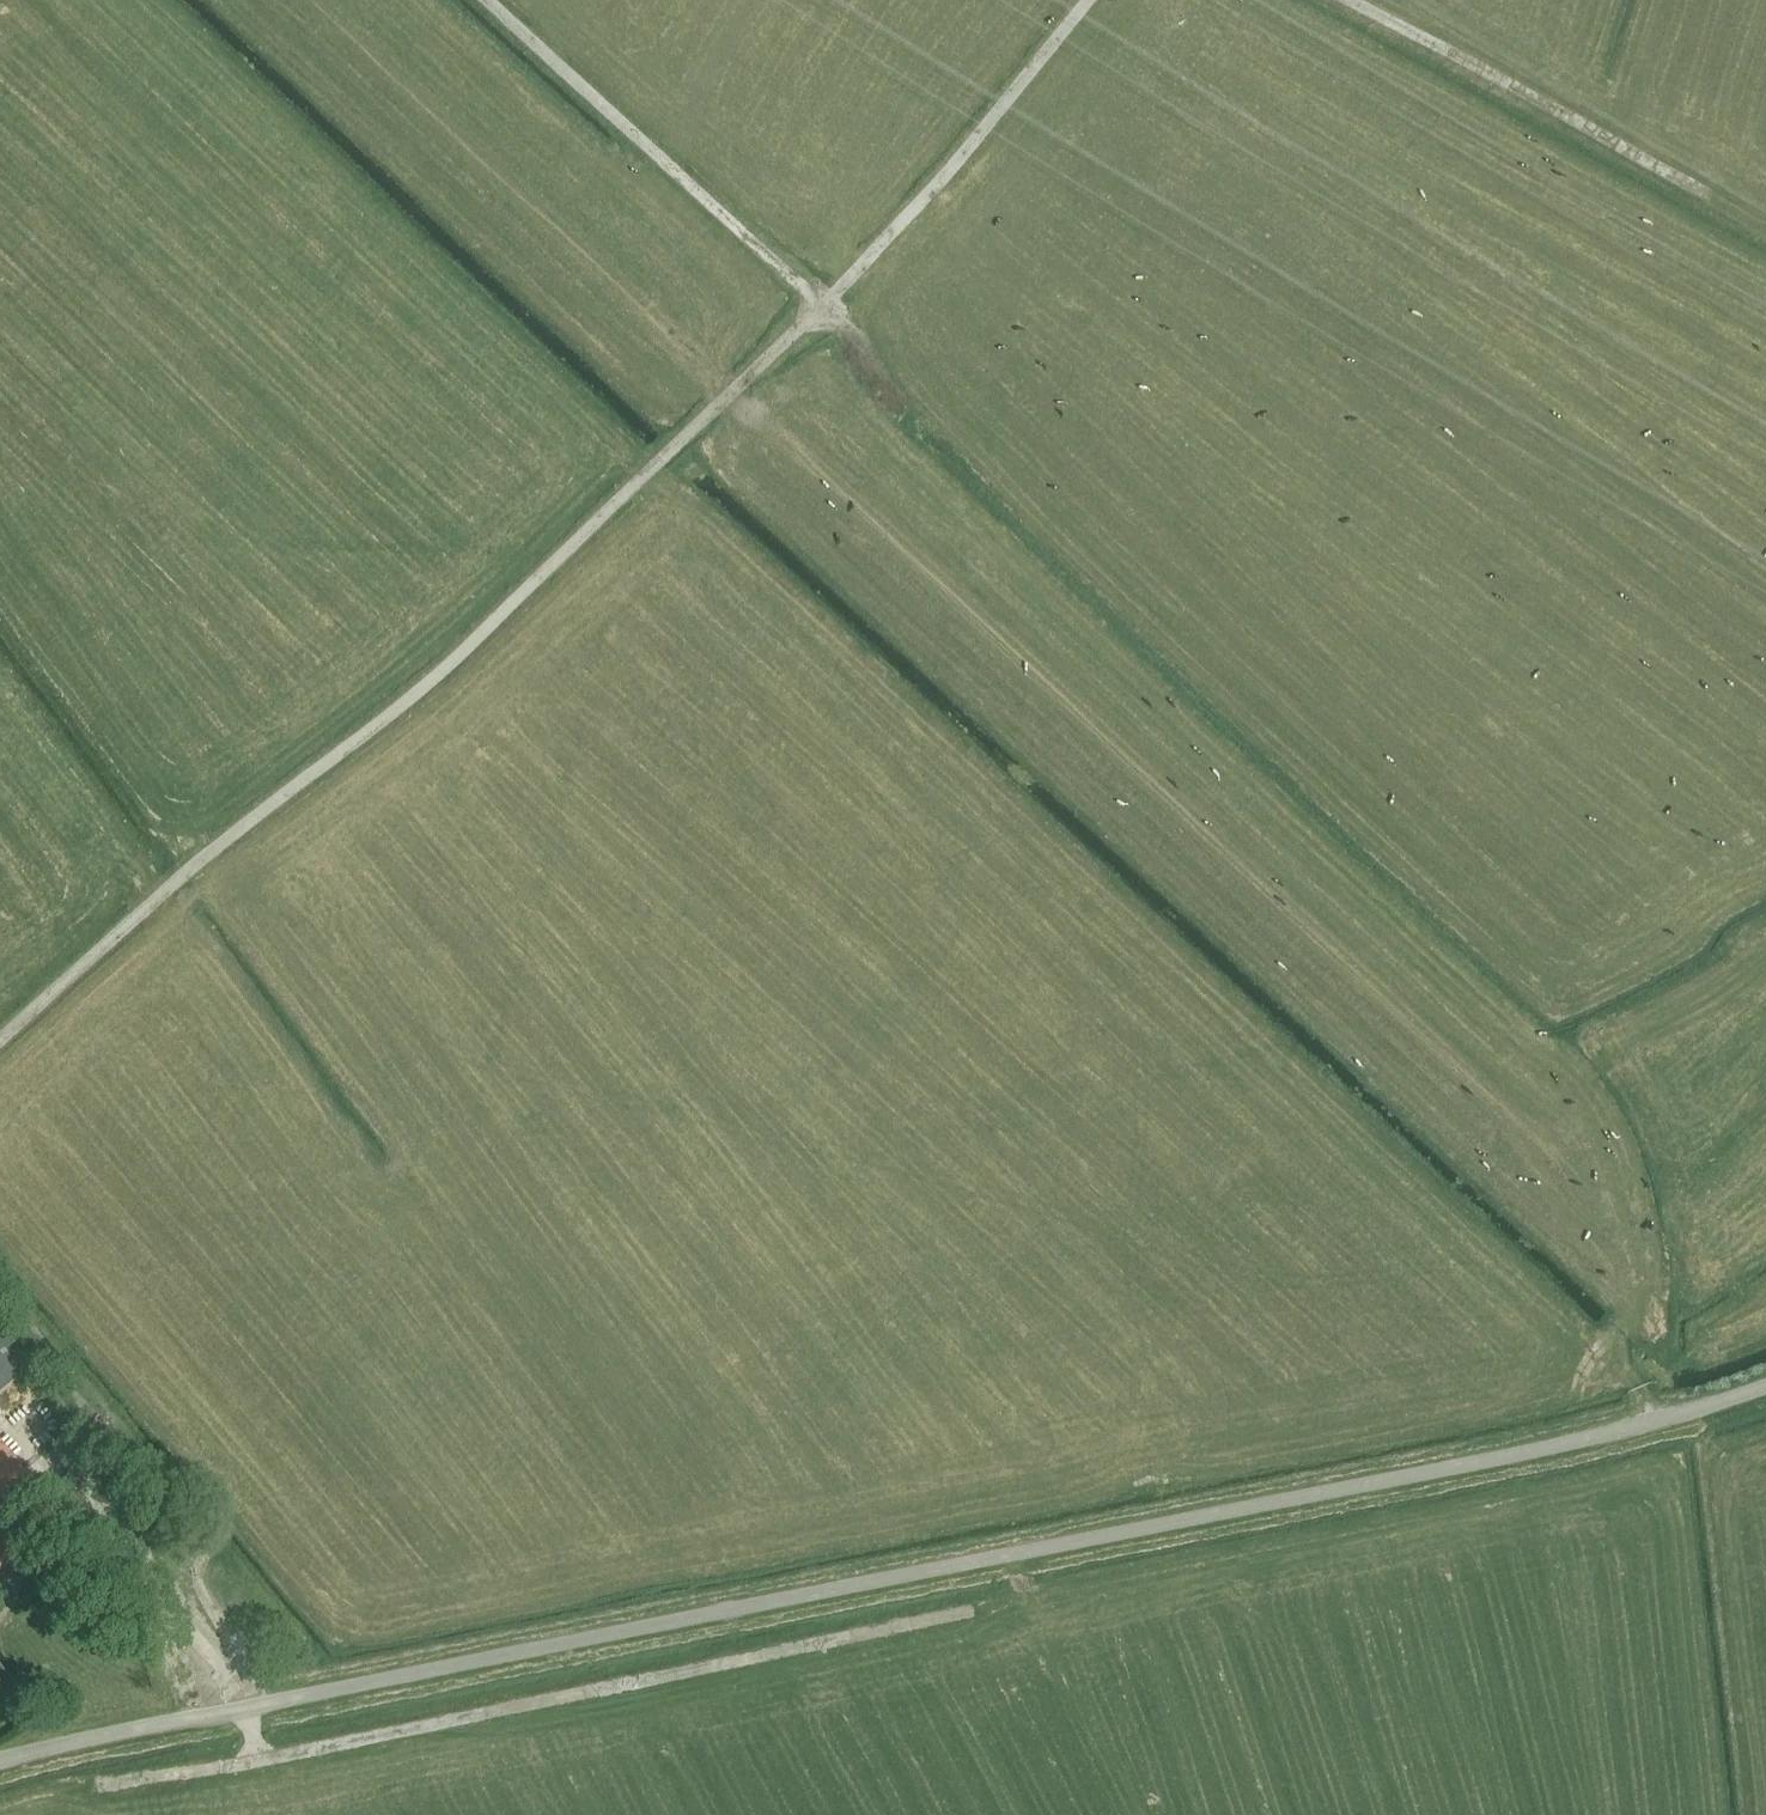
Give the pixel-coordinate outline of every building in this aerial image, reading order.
[(28,1368),(0,1335),(0,1392),(28,1368)] [(29,1476),(0,1442),(0,1500),(29,1476)] [(17,1554),(0,1534),(0,1568),(17,1554)]
